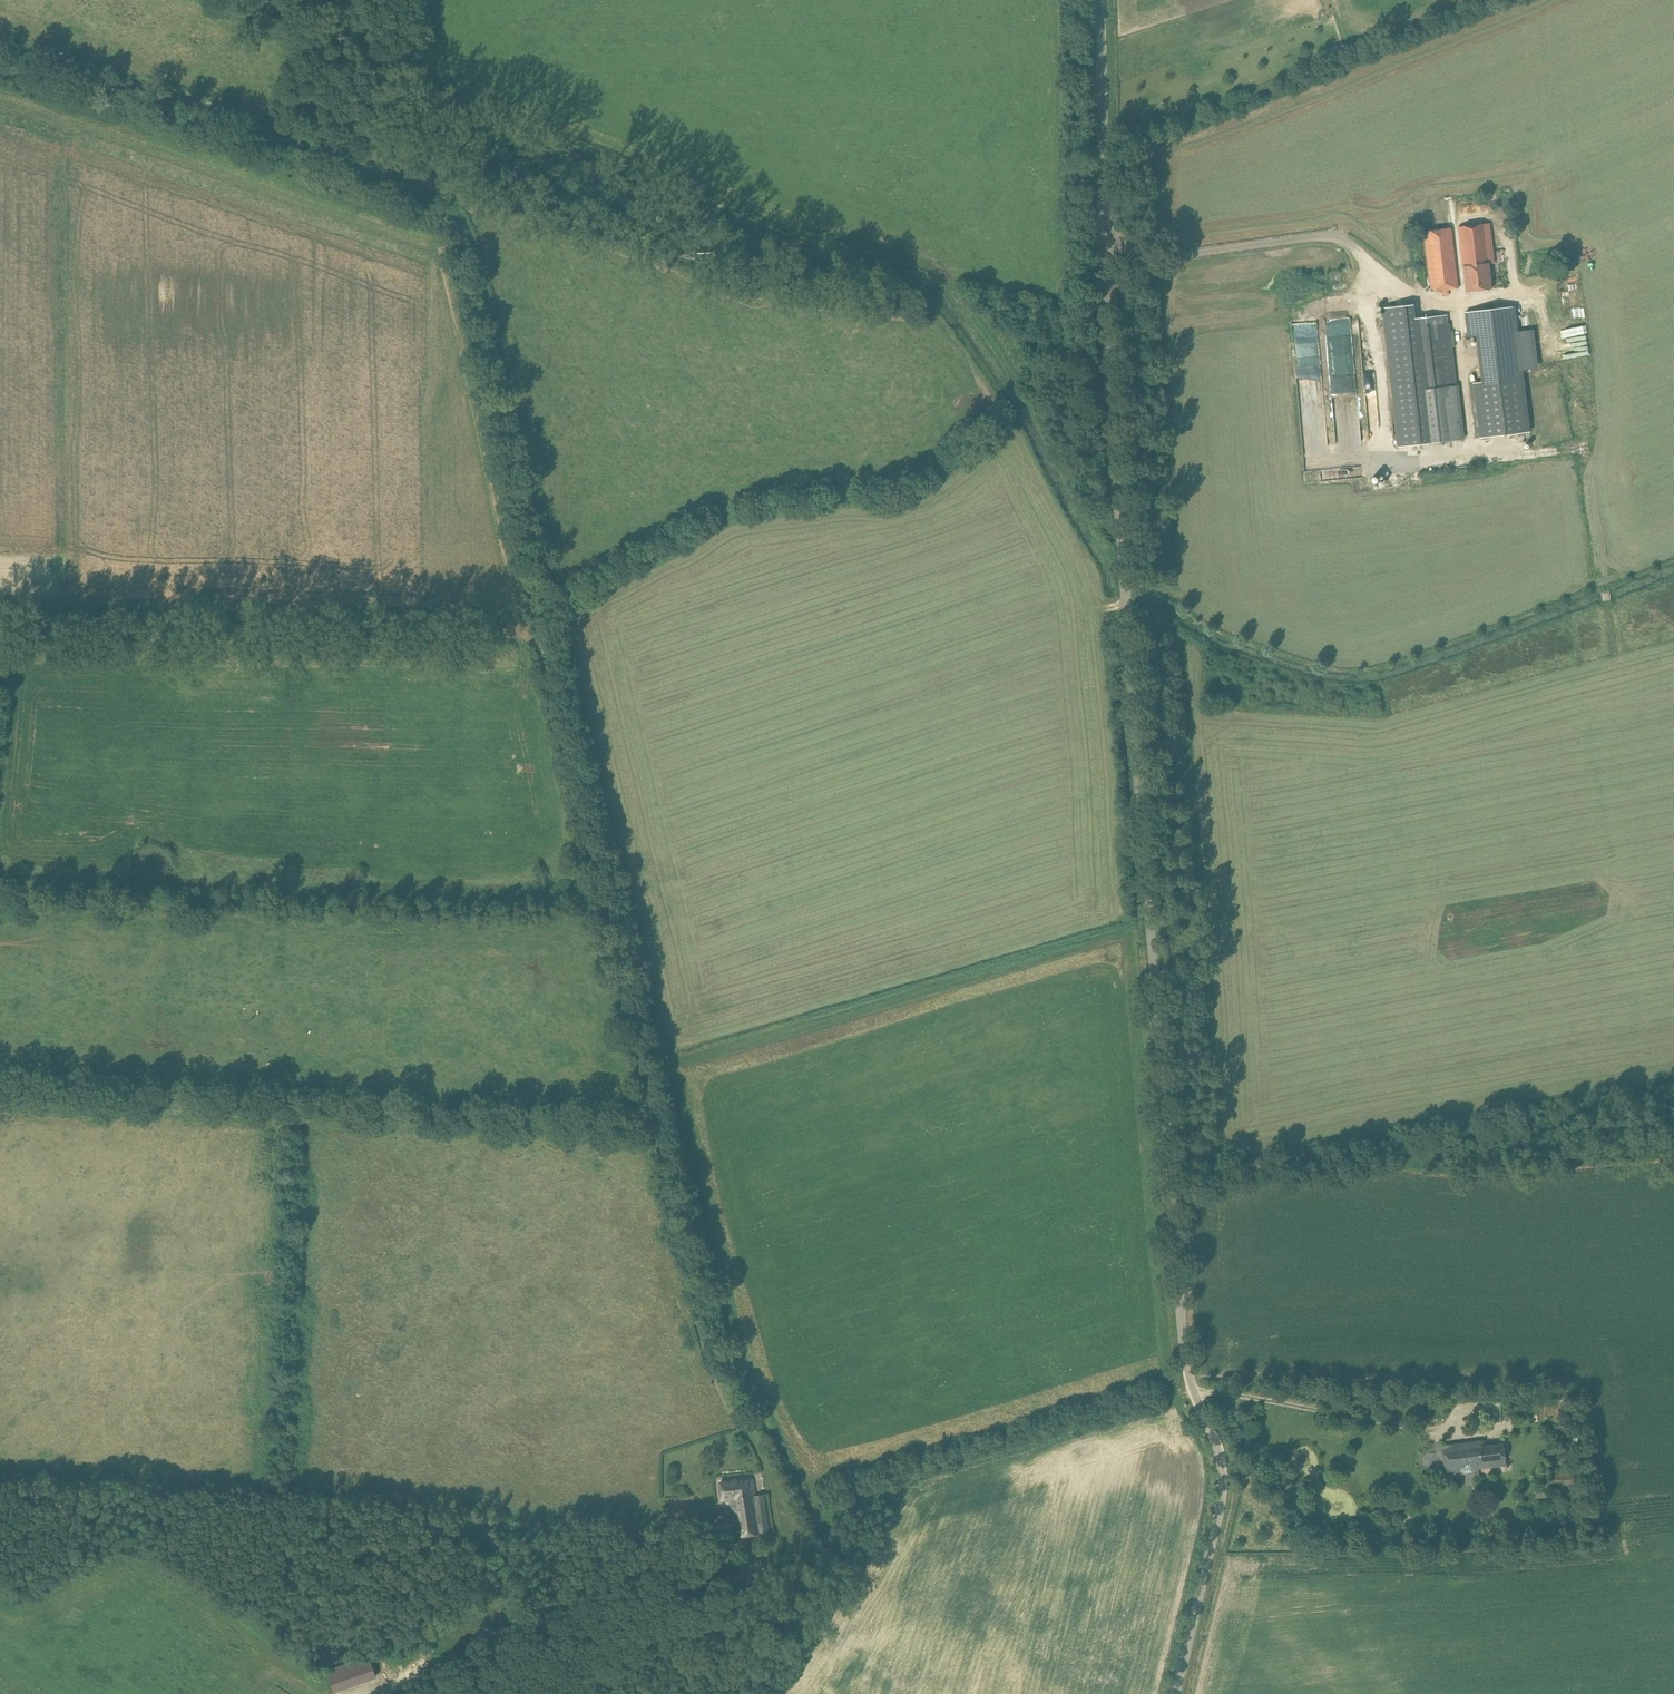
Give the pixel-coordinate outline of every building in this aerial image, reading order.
[(1495,262),(1492,241),(1490,223),(1459,226),(1466,291),(1492,288),(1489,263),(1495,262)] [(1431,291),(1459,288),(1451,227),(1424,231),(1431,291)] [(1413,303),(1382,307),(1397,446),(1464,438),(1458,384),(1456,384),(1449,323),(1447,323),(1447,314),(1415,318),(1413,303)] [(1509,331),(1507,318),(1506,307),(1462,312),(1463,323),(1464,336),(1476,335),(1481,381),(1473,382),(1480,437),(1530,431),(1518,330),(1509,331)] [(1505,1453),(1503,1442),(1481,1446),(1480,1440),(1442,1446),(1444,1457),(1445,1472),(1475,1468),(1475,1469),(1477,1469),(1478,1478),(1480,1477),(1479,1468),(1506,1465),(1505,1453)] [(753,1479),(720,1483),(723,1501),(731,1500),(735,1535),(770,1530),(764,1494),(755,1495),(753,1479)] [(327,1690),(371,1678),(365,1656),(321,1669),(327,1690)]
